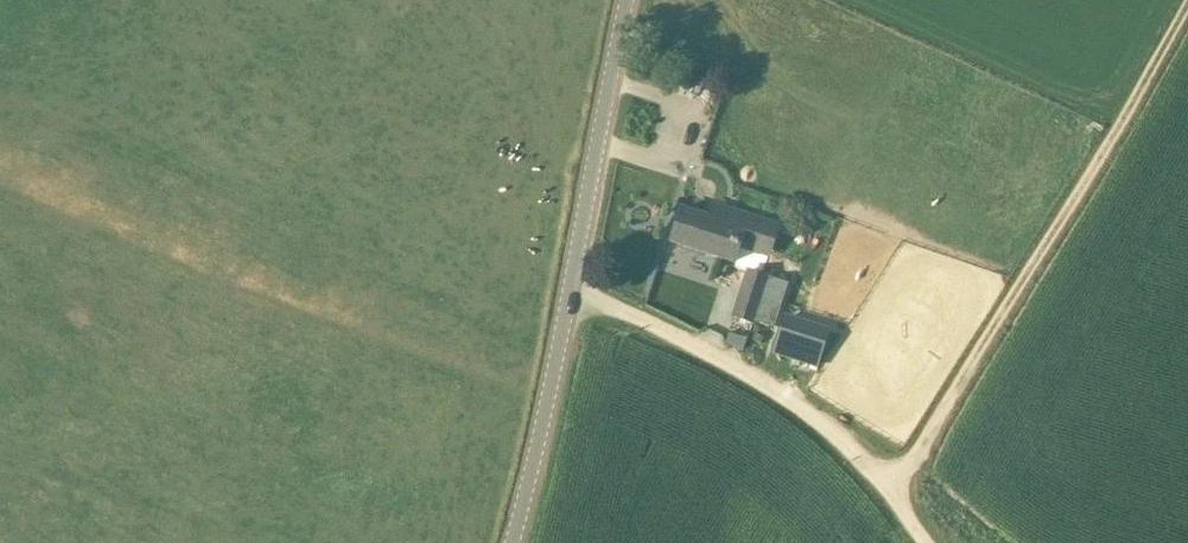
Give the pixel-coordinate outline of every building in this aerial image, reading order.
[(742,247),(754,251),(772,257),(782,226),(727,208),(723,221),(684,208),(673,242),(737,263),(742,247)] [(757,326),(773,276),(748,268),(733,318),(757,326)] [(787,315),(774,354),(819,369),(832,330),(787,315)] [(731,335),(727,347),(746,353),(750,341),(731,335)]
